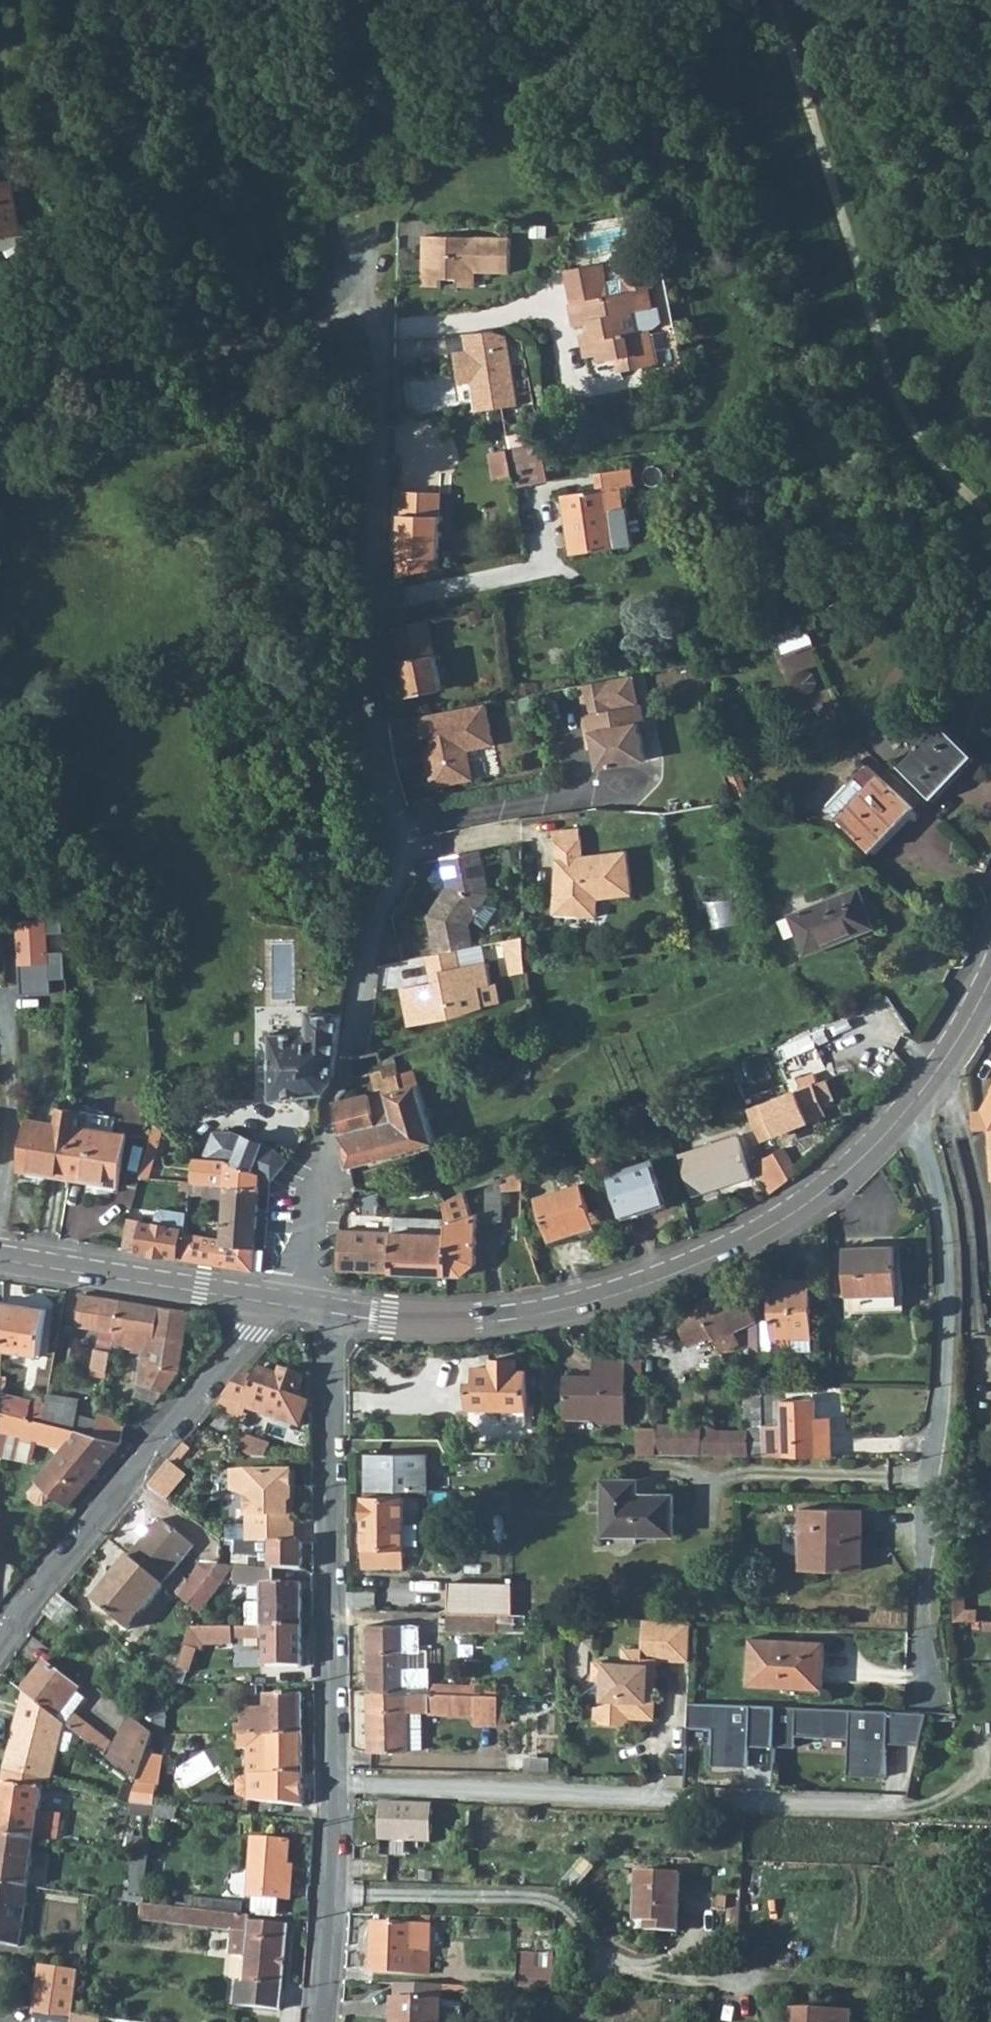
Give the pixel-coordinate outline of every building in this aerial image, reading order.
[(20,232),(11,181),(0,183),(0,230),(1,229),(2,235),(20,232)] [(511,239),(424,234),(422,284),(440,285),(441,277),(456,278),(456,286),(474,287),(475,272),(509,274),(511,239)] [(656,310),(653,290),(613,298),(611,284),(607,264),(571,270),(577,304),(574,304),(578,326),(594,324),(596,334),(584,336),(589,358),(601,355),(602,363),(617,360),(620,374),(643,369),(640,357),(656,354),(653,333),(642,335),(638,313),(656,310)] [(627,281),(611,284),(613,298),(653,290),(659,289),(655,266),(625,271),(627,281)] [(663,308),(656,310),(638,313),(642,335),(653,333),(658,332),(665,324),(663,308)] [(474,381),(478,411),(518,405),(508,336),(494,330),(467,333),(469,350),(466,359),(468,374),(474,381)] [(659,367),(656,354),(640,357),(643,369),(659,367)] [(395,409),(395,423),(404,422),(405,410),(395,409)] [(548,477),(546,463),(542,441),(509,447),(515,477),(516,483),(548,477)] [(515,477),(509,447),(486,451),(492,481),(515,477)] [(633,483),(630,464),(597,470),(600,487),(562,493),(572,553),(615,546),(611,520),(609,509),(622,506),(624,505),(620,485),(633,483)] [(443,493),(404,491),(400,556),(440,559),(443,493)] [(624,518),(622,506),(609,509),(611,520),(624,518)] [(440,688),(430,622),(398,626),(408,693),(440,688)] [(812,629),(781,637),(784,650),(816,642),(812,629)] [(629,676),(575,686),(580,716),(578,716),(580,731),(585,730),(588,745),(593,772),(642,763),(634,721),(639,720),(637,706),(634,706),(629,676)] [(466,707),(398,719),(402,740),(408,739),(411,755),(404,756),(411,791),(453,783),(447,753),(474,748),(466,707)] [(973,754),(934,719),(923,730),(930,736),(901,768),(933,798),(973,754)] [(914,808),(865,762),(825,805),(873,852),(914,808)] [(580,825),(553,829),(557,857),(562,891),(556,892),(554,912),(598,914),(599,896),(634,891),(628,847),(584,854),(580,825)] [(442,857),(448,891),(449,896),(446,898),(443,895),(427,912),(437,956),(459,951),(475,948),(470,926),(490,895),(481,851),(442,857)] [(873,926),(858,887),(787,915),(803,955),(873,926)] [(54,943),(64,943),(64,934),(63,921),(52,921),(54,943)] [(526,957),(525,937),(508,941),(512,960),(526,957)] [(437,956),(428,957),(432,975),(438,974),(440,983),(434,984),(403,991),(411,1028),(456,1019),(486,1009),(481,987),(492,985),(488,962),(463,968),(459,951),(437,956)] [(527,970),(526,957),(512,960),(515,974),(527,972),(527,970)] [(274,1094),(326,1092),(332,1083),(342,1012),(310,1009),(307,1031),(270,1028),(274,1094)] [(376,1091),(335,1103),(335,1113),(339,1131),(343,1150),(349,1167),(435,1141),(414,1069),(400,1074),(395,1057),(382,1061),(381,1054),(352,1056),(351,1079),(371,1073),(376,1091)] [(700,1082),(695,1068),(690,1070),(695,1084),(700,1082)] [(819,1081),(815,1072),(789,1083),(793,1092),(763,1106),(749,1112),(758,1142),(776,1135),(781,1133),(786,1134),(792,1132),(792,1127),(826,1112),(822,1103),(815,1084),(820,1082),(819,1081)] [(824,1079),(819,1081),(820,1082),(815,1084),(822,1103),(832,1099),(824,1079)] [(963,1118),(964,1136),(979,1137),(990,1137),(990,1086),(983,1098),(984,1098),(972,1118),(963,1118)] [(18,1170),(69,1179),(81,1114),(58,1109),(55,1125),(27,1120),(18,1170)] [(110,1118),(81,1114),(69,1179),(119,1187),(127,1137),(107,1133),(110,1118)] [(148,1179),(162,1132),(153,1125),(139,1178),(148,1179)] [(214,1134),(205,1159),(263,1175),(272,1177),(275,1178),(290,1161),(276,1150),(232,1134),(214,1134)] [(749,1177),(737,1137),(678,1155),(691,1196),(749,1177)] [(979,1137),(979,1174),(983,1174),(983,1215),(990,1223),(990,1137),(979,1137)] [(777,1147),(762,1157),(783,1185),(796,1174),(777,1147)] [(194,1156),(191,1182),(262,1188),(263,1175),(205,1159),(194,1156)] [(751,1166),(770,1193),(783,1185),(762,1157),(751,1166)] [(577,1184),(594,1178),(588,1160),(571,1166),(577,1184)] [(666,1201),(653,1160),(609,1174),(623,1216),(666,1201)] [(505,1197),(523,1197),(524,1170),(487,1189),(487,1218),(504,1218),(505,1197)] [(208,1230),(207,1237),(256,1245),(262,1188),(191,1182),(191,1193),(227,1197),(223,1225),(215,1225),(214,1231),(208,1230)] [(550,1239),(579,1230),(593,1226),(587,1207),(580,1185),(537,1199),(550,1239)] [(476,1214),(464,1193),(445,1203),(447,1219),(448,1275),(463,1275),(478,1263),(480,1213),(476,1214)] [(583,1243),(612,1232),(602,1202),(587,1207),(593,1226),(579,1230),(583,1243)] [(129,1218),(124,1250),(178,1259),(181,1232),(186,1233),(188,1213),(163,1208),(158,1212),(155,1223),(129,1218)] [(394,1231),(340,1230),(338,1270),(448,1275),(447,1219),(395,1217),(394,1231)] [(253,1270),(256,1245),(207,1237),(186,1233),(181,1232),(178,1259),(253,1270)] [(893,1247),(842,1249),(844,1313),(869,1312),(869,1326),(899,1326),(899,1309),(901,1308),(901,1294),(895,1294),(893,1247)] [(811,1280),(771,1281),(773,1338),(812,1337),(811,1280)] [(750,1324),(753,1385),(764,1385),(760,1320),(756,1281),(744,1286),(743,1283),(699,1302),(701,1306),(678,1316),(690,1344),(712,1335),(720,1353),(741,1345),(735,1329),(750,1324)] [(98,1369),(106,1371),(111,1345),(120,1301),(80,1294),(75,1326),(100,1330),(91,1373),(96,1375),(98,1369)] [(133,1335),(142,1337),(149,1338),(154,1306),(120,1301),(111,1345),(130,1348),(133,1335)] [(2,1303),(0,1342),(0,1350),(37,1356),(46,1310),(2,1303)] [(191,1320),(192,1311),(154,1306),(149,1338),(142,1337),(133,1382),(136,1383),(132,1395),(136,1396),(152,1404),(177,1372),(186,1319),(191,1320)] [(595,1347),(594,1360),(597,1382),(628,1383),(626,1360),(595,1347)] [(516,1359),(491,1359),(491,1367),(476,1366),(476,1383),(469,1382),(468,1408),(524,1409),(526,1370),(516,1369),(516,1359)] [(627,1426),(628,1387),(628,1386),(628,1383),(597,1382),(594,1360),(593,1376),(565,1375),(564,1422),(597,1422),(597,1426),(627,1426)] [(645,1360),(626,1360),(628,1383),(645,1383),(645,1360)] [(255,1379),(244,1375),(213,1410),(242,1420),(245,1409),(297,1426),(306,1404),(296,1399),(302,1379),(278,1371),(277,1376),(258,1369),(255,1379)] [(80,1397),(47,1389),(44,1403),(41,1423),(92,1435),(96,1417),(77,1412),(80,1397)] [(0,1390),(0,1413),(41,1423),(44,1403),(0,1390)] [(747,1427),(703,1425),(700,1455),(765,1455),(764,1393),(747,1393),(747,1427)] [(776,1393),(767,1393),(764,1393),(765,1455),(833,1456),(833,1417),(820,1417),(820,1400),(787,1400),(787,1425),(776,1425),(776,1393)] [(106,1411),(98,1409),(96,1417),(92,1435),(119,1441),(123,1421),(105,1416),(106,1411)] [(37,1480),(28,1490),(29,1496),(36,1501),(42,1501),(50,1491),(68,1505),(119,1441),(92,1435),(41,1423),(0,1413),(0,1434),(37,1443),(61,1449),(37,1480)] [(703,1425),(657,1424),(657,1426),(655,1452),(654,1454),(700,1455),(703,1425)] [(638,1426),(638,1454),(654,1454),(655,1452),(657,1426),(638,1426)] [(267,1457),(272,1442),(245,1433),(240,1447),(267,1457)] [(37,1443),(0,1434),(0,1457),(31,1464),(37,1443)] [(368,1454),(368,1490),(427,1489),(427,1455),(368,1454)] [(181,1476),(167,1464),(148,1488),(163,1500),(178,1481),(181,1476)] [(293,1473),(235,1471),(233,1486),(248,1493),(247,1527),(258,1527),(258,1543),(294,1543),(294,1514),(289,1514),(289,1502),(292,1500),(293,1473)] [(635,1479),(601,1479),(600,1533),(672,1535),(672,1495),(636,1495),(635,1479)] [(190,1490),(178,1481),(163,1500),(177,1510),(190,1490)] [(401,1496),(361,1498),(361,1568),(402,1569),(401,1496)] [(862,1509),(801,1507),(800,1549),(809,1549),(809,1569),(861,1569),(862,1509)] [(161,1521),(130,1559),(162,1585),(193,1547),(161,1521)] [(258,1527),(247,1527),(247,1542),(258,1543),(258,1527)] [(251,1557),(251,1567),(268,1568),(301,1571),(301,1544),(294,1543),(258,1543),(247,1542),(236,1542),(236,1557),(251,1557)] [(800,1569),(809,1569),(809,1549),(800,1549),(800,1569)] [(127,1633),(165,1587),(162,1585),(130,1559),(92,1605),(127,1633)] [(200,1563),(179,1599),(199,1615),(234,1566),(200,1563)] [(246,1605),(246,1628),(301,1627),(301,1584),(268,1584),(268,1568),(251,1567),(234,1566),(233,1586),(260,1585),(261,1604),(246,1605)] [(447,1581),(447,1610),(511,1612),(511,1602),(511,1582),(447,1581)] [(953,1622),(977,1622),(976,1613),(966,1613),(964,1592),(951,1593),(953,1622)] [(62,1631),(78,1612),(59,1597),(44,1616),(62,1631)] [(541,1603),(511,1602),(511,1612),(515,1612),(541,1612),(541,1603)] [(514,1630),(515,1612),(511,1612),(447,1610),(447,1633),(498,1635),(498,1630),(514,1630)] [(688,1618),(640,1617),(639,1647),(622,1647),(622,1662),(593,1661),(593,1678),(602,1678),(602,1697),(601,1697),(596,1702),(595,1716),(600,1721),(624,1722),(629,1717),(629,1716),(654,1716),(654,1680),(647,1680),(648,1664),(655,1657),(687,1658),(688,1618)] [(301,1666),(301,1627),(246,1628),(233,1628),(233,1640),(262,1640),(262,1667),(301,1666)] [(187,1674),(202,1628),(190,1628),(176,1671),(187,1674)] [(369,1631),(368,1692),(427,1693),(428,1655),(423,1654),(423,1632),(369,1631)] [(823,1641),(749,1638),(747,1682),(821,1686),(823,1641)] [(41,1664),(19,1692),(22,1695),(55,1720),(75,1693),(77,1691),(41,1664)] [(470,1682),(470,1694),(497,1694),(498,1683),(470,1682)] [(497,1708),(497,1694),(470,1694),(427,1693),(368,1692),(368,1753),(408,1753),(408,1751),(424,1752),(425,1713),(474,1714),(474,1723),(497,1724),(497,1708)] [(84,1699),(75,1693),(55,1720),(63,1726),(64,1727),(73,1715),(84,1699)] [(251,1723),(236,1723),(237,1734),(239,1734),(302,1733),(301,1694),(263,1695),(263,1712),(263,1723),(251,1723)] [(497,1708),(505,1708),(506,1694),(497,1694),(497,1708)] [(22,1695),(3,1771),(42,1781),(48,1783),(63,1726),(55,1720),(22,1695)] [(773,1705),(686,1703),(685,1726),(710,1728),(710,1766),(746,1769),(748,1744),(770,1746),(773,1705)] [(923,1713),(773,1705),(770,1746),(792,1748),(793,1737),(848,1742),(846,1774),(885,1776),(886,1744),(915,1744),(923,1713)] [(153,1711),(152,1734),(164,1734),(163,1711),(153,1711)] [(251,1712),(251,1723),(263,1723),(263,1712),(251,1712)] [(73,1715),(64,1727),(107,1760),(113,1744),(73,1715)] [(128,1715),(111,1763),(135,1782),(136,1780),(146,1751),(152,1734),(128,1715)] [(301,1806),(302,1733),(239,1734),(239,1747),(248,1747),(248,1764),(244,1764),(244,1771),(248,1771),(248,1777),(242,1778),(238,1782),(238,1793),(242,1797),(248,1798),(248,1801),(301,1806)] [(146,1751),(136,1780),(148,1784),(158,1755),(146,1751)] [(34,1839),(56,1843),(60,1813),(38,1809),(42,1781),(3,1771),(0,1793),(0,1834),(34,1839)] [(155,1786),(135,1784),(128,1804),(153,1807),(155,1786)] [(382,1802),(380,1842),(434,1844),(435,1805),(382,1802)] [(27,1887),(34,1839),(0,1834),(0,1882),(27,1887)] [(289,1842),(248,1838),(244,1897),(288,1901),(289,1885),(284,1885),(289,1842)] [(150,1841),(137,1840),(135,1852),(148,1854),(150,1841)] [(135,1854),(130,1901),(143,1902),(145,1903),(151,1857),(135,1854)] [(675,1870),(633,1869),(632,1918),(641,1918),(641,1926),(673,1927),(675,1870)] [(27,1887),(0,1882),(0,1943),(19,1946),(27,1887)] [(188,1896),(188,1908),(245,1914),(247,1902),(188,1896)] [(120,1917),(140,1919),(143,1902),(130,1901),(122,1900),(120,1917)] [(249,1933),(250,1923),(251,1915),(245,1914),(188,1908),(145,1903),(143,1902),(140,1919),(231,1931),(249,1933)] [(234,1981),(231,2005),(278,2011),(287,1927),(250,1923),(249,1933),(246,1959),(243,1982),(234,1981)] [(428,1928),(373,1926),(371,1973),(427,1975),(428,1928)] [(227,1956),(246,1959),(249,1933),(231,1931),(227,1956)] [(38,2021),(72,2021),(72,2015),(78,1973),(45,1968),(38,2016),(39,2016),(38,2021)] [(515,1970),(515,1988),(551,1989),(551,1971),(515,1970)] [(394,2000),(393,2021),(442,2021),(442,2002),(394,2000)] [(783,2021),(843,2021),(844,2005),(784,2003),(783,2021)]
